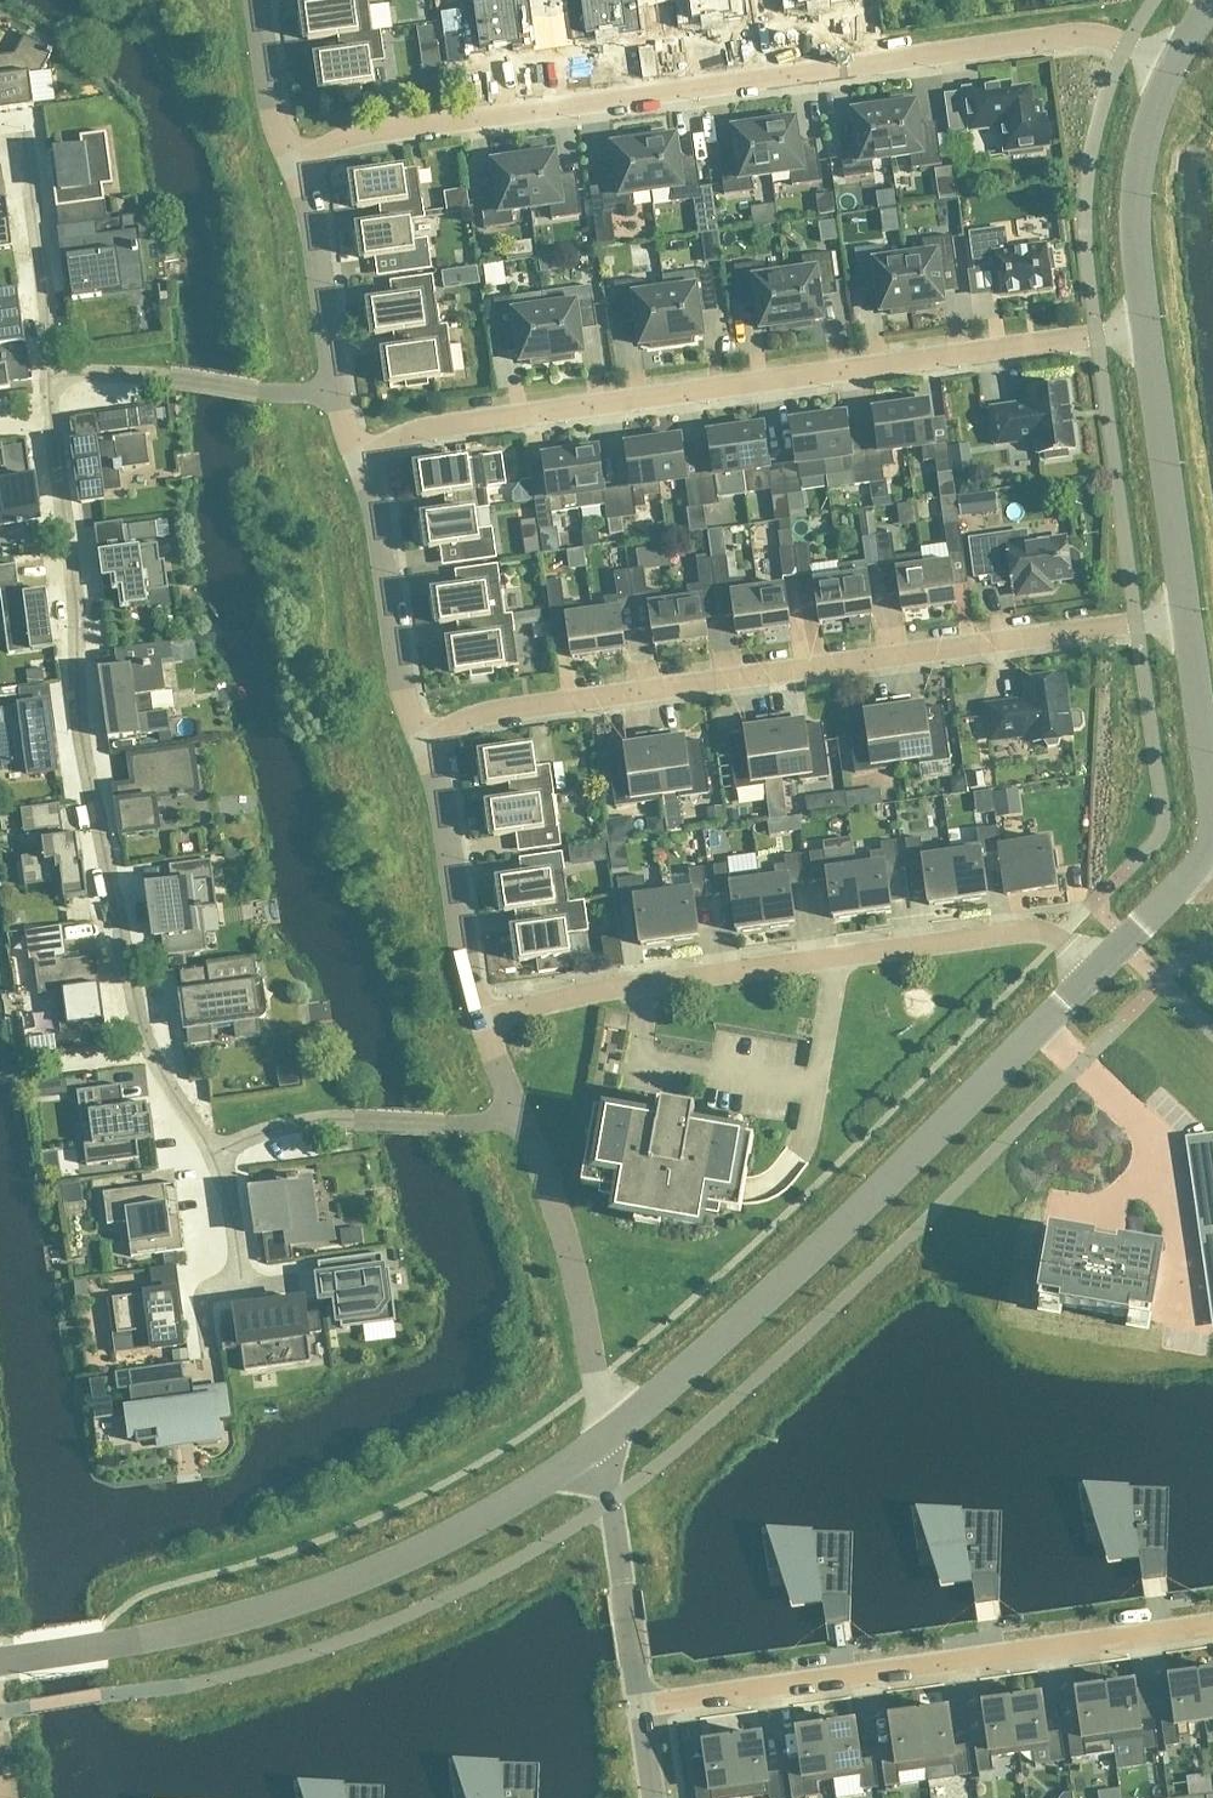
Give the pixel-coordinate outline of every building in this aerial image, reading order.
[(372,33),(368,0),(337,0),(337,6),(303,10),(304,17),(299,18),(302,36),(306,36),(307,43),(350,37),(372,33)] [(440,15),(443,36),(462,33),(466,59),(468,59),(489,56),(488,51),(500,50),(493,0),(472,0),(473,5),(458,7),(459,12),(440,15)] [(500,50),(512,48),(512,53),(533,50),(535,50),(531,23),(550,21),(547,0),(545,0),(529,2),(528,0),(493,0),(500,50)] [(550,21),(568,18),(571,45),(574,44),(594,41),(594,36),(606,35),(601,0),(547,0),(550,21)] [(606,35),(617,33),(618,38),(639,35),(641,35),(637,8),(655,6),(655,0),(601,0),(606,35)] [(655,6),(674,3),(677,30),(680,29),(700,27),(700,22),(711,20),(709,0),(655,0),(655,6)] [(711,20),(723,18),(724,23),(744,20),(747,20),(744,0),(709,0),(711,20)] [(783,15),(786,15),(806,12),(806,7),(817,5),(817,0),(781,0),(783,15)] [(817,5),(829,4),(830,8),(850,6),(853,5),(852,0),(817,0),(817,5)] [(358,87),(373,85),(370,65),(384,63),(380,32),(372,33),(350,37),(352,55),(317,60),(322,92),(340,90),(340,94),(359,91),(358,87)] [(0,58),(0,113),(31,109),(31,110),(33,110),(28,76),(40,74),(52,54),(24,38),(14,56),(0,58)] [(964,93),(966,102),(970,132),(1002,128),(1005,153),(1009,152),(1010,158),(1041,154),(1040,148),(1047,147),(1043,119),(1041,119),(1039,107),(1031,108),(1028,92),(1009,95),(1008,87),(964,93)] [(903,101),(883,104),(890,160),(910,157),(912,171),(941,167),(937,136),(919,139),(914,104),(904,106),(903,101)] [(871,163),(890,160),(883,104),(862,107),(862,112),(852,113),(857,147),(839,150),(844,180),(873,176),(871,163)] [(783,118),(762,121),(770,177),(790,174),(791,188),(821,183),(816,153),(799,155),(794,121),(784,123),(783,118)] [(751,180),(770,177),(762,121),(742,124),(742,128),(732,130),(737,164),(719,166),(724,197),(753,193),(751,180)] [(99,169),(110,168),(105,134),(79,138),(81,149),(48,154),(56,210),(104,203),(99,169)] [(663,135),(642,137),(650,194),(669,191),(671,204),(701,200),(696,170),(679,172),(674,138),(664,139),(663,135)] [(599,183),(604,214),(633,210),(631,196),(650,194),(642,137),(621,140),(622,145),(612,147),(617,181),(599,183)] [(522,154),(530,211),(549,208),(551,221),(581,217),(576,186),(559,189),(554,155),(544,156),(543,151),(522,154)] [(511,213),(530,211),(522,154),(501,157),(502,162),(492,163),(497,198),(479,200),(483,230),(513,226),(511,213)] [(391,206),(393,225),(410,222),(424,221),(417,170),(352,179),(353,186),(348,186),(351,205),(355,204),(356,211),(391,206)] [(5,201),(0,202),(0,252),(12,250),(5,201)] [(413,242),(410,222),(393,225),(359,229),(360,236),(355,237),(358,255),(362,255),(363,261),(398,256),(401,275),(431,271),(427,240),(413,242)] [(1048,273),(1053,272),(1051,252),(1045,253),(1044,248),(1006,253),(1003,231),(969,236),(975,273),(995,270),(999,297),(1050,290),(1048,273)] [(97,275),(137,270),(135,254),(137,253),(136,246),(134,246),(133,234),(60,243),(62,260),(66,260),(72,302),(101,298),(97,275)] [(923,255),(904,258),(912,314),(933,311),(932,307),(943,305),(938,271),(955,268),(951,238),(922,242),(923,255)] [(891,317),(912,314),(904,258),(885,261),(883,247),(854,251),(858,282),(875,280),(880,314),(890,312),(891,317)] [(803,272),(784,275),(792,331),(813,328),(812,323),(822,322),(818,288),(835,285),(831,255),(801,259),(803,272)] [(771,334),(792,331),(784,275),(765,277),(763,264),(734,268),(738,299),(755,296),(760,331),(770,329),(771,334)] [(683,289),(664,292),(672,348),(693,345),(692,340),(702,339),(697,304),(715,302),(711,271),(681,275),(683,289)] [(374,337),(416,331),(439,328),(432,277),(402,282),(404,300),(369,305),(370,312),(366,312),(368,331),(373,330),(374,337)] [(651,351),(672,348),(664,292),(645,294),(643,281),(613,285),(618,315),(635,313),(640,347),(650,346),(651,351)] [(563,305),(544,308),(552,364),(572,361),(572,357),(582,355),(577,321),(595,319),(590,288),(561,292),(563,305)] [(4,353),(3,347),(25,344),(18,291),(0,294),(0,354),(4,353)] [(515,330),(520,364),(530,362),(531,367),(552,364),(544,308),(542,295),(493,302),(498,332),(515,330)] [(454,377),(447,327),(439,328),(416,331),(419,350),(384,354),(389,386),(406,384),(407,389),(426,386),(425,381),(454,377)] [(9,390),(6,365),(0,366),(0,391),(9,390)] [(1010,398),(1021,395),(1016,372),(1005,374),(1010,398)] [(995,449),(1035,444),(1037,456),(1045,455),(1045,462),(1067,459),(1066,452),(1074,451),(1071,425),(1072,425),(1070,411),(1069,411),(1065,385),(1028,390),(1030,404),(989,410),(995,449)] [(906,451),(921,449),(923,464),(934,462),(936,476),(951,474),(947,444),(933,446),(927,404),(924,405),(923,399),(902,402),(903,407),(900,408),(906,451)] [(879,453),(864,455),(869,486),(884,484),(881,469),(893,468),(891,453),(906,451),(900,408),(873,412),(879,453)] [(95,417),(98,436),(131,432),(129,412),(95,417)] [(854,488),(869,486),(864,455),(850,457),(844,416),(817,419),(823,462),(826,479),(852,475),(854,488)] [(796,465),(782,467),(786,497),(801,495),(799,483),(826,479),(823,462),(817,419),(790,423),(796,465)] [(771,499),(786,497),(782,467),(767,469),(762,427),(735,431),(741,474),(744,495),(770,492),(771,499)] [(714,477),(741,474),(735,431),(708,435),(714,476),(699,478),(703,509),(718,507),(714,477)] [(95,442),(72,445),(80,505),(103,502),(102,496),(121,493),(119,475),(121,474),(121,471),(149,467),(145,437),(149,436),(149,435),(112,440),(113,446),(96,449),(95,442)] [(658,485),(652,442),(650,443),(649,438),(628,441),(628,446),(625,446),(631,488),(616,490),(621,520),(636,518),(635,510),(645,509),(643,499),(660,496),(659,485),(658,485)] [(679,439),(652,442),(658,485),(659,485),(684,481),(688,511),(703,509),(699,478),(685,480),(679,439)] [(0,451),(0,554),(35,549),(32,525),(37,525),(30,478),(29,478),(29,479),(8,482),(7,474),(8,474),(8,472),(5,473),(1,446),(0,446),(0,448),(0,451)] [(569,454),(577,511),(604,508),(606,522),(607,522),(609,537),(623,535),(621,520),(616,490),(602,492),(596,450),(569,454)] [(551,515),(577,511),(569,454),(542,458),(548,499),(534,501),(538,532),(553,530),(551,515)] [(458,514),(475,512),(489,510),(486,489),(505,487),(501,456),(417,468),(418,475),(413,475),(416,494),(420,493),(421,500),(456,495),(458,514)] [(466,564),(496,560),(492,530),(478,531),(475,512),(458,514),(424,518),(425,525),(420,526),(423,544),(427,544),(428,551),(463,546),(466,564)] [(129,527),(131,543),(157,540),(155,524),(129,527)] [(958,526),(944,528),(948,557),(962,555),(958,526)] [(1026,586),(1027,596),(1050,593),(1049,583),(1069,580),(1069,576),(1075,575),(1079,570),(1078,557),(1072,552),(1066,553),(1064,541),(1028,546),(1026,534),(986,539),(991,577),(1010,574),(1012,588),(1026,586)] [(891,536),(876,538),(880,567),(894,565),(901,613),(928,610),(922,567),(920,555),(894,559),(891,536)] [(866,569),(880,567),(876,538),(861,540),(864,563),(838,567),(839,578),(845,621),(849,621),(850,626),(867,624),(867,618),(872,617),(866,569)] [(126,607),(147,605),(147,604),(145,595),(168,591),(164,562),(159,563),(157,546),(139,548),(98,553),(97,553),(101,580),(102,580),(115,578),(117,589),(122,588),(125,612),(127,612),(126,607)] [(808,547),(793,549),(797,578),(812,576),(808,547)] [(782,580),(797,578),(793,549),(778,551),(782,580)] [(736,636),(763,633),(757,590),(743,592),(742,580),(729,582),(725,559),(710,561),(715,590),(729,588),(736,636)] [(700,592),(715,590),(710,561),(696,563),(699,586),(686,588),(688,600),(674,601),(680,644),(707,640),(700,592)] [(949,563),(922,567),(928,610),(955,606),(949,563)] [(439,626),(481,620),(504,617),(497,566),(466,571),(469,589),(434,594),(435,601),(431,601),(433,620),(438,620),(439,626)] [(46,592),(24,595),(23,585),(18,586),(15,567),(0,569),(0,590),(6,589),(10,618),(3,619),(8,656),(53,650),(46,592)] [(643,570),(627,572),(632,601),(646,599),(653,648),(680,644),(674,601),(661,603),(659,592),(646,594),(643,570)] [(618,603),(632,601),(627,572),(613,574),(616,598),(603,600),(605,611),(591,613),(597,656),(624,652),(618,603)] [(818,625),(845,621),(839,578),(813,582),(818,625)] [(571,659),(597,656),(591,613),(578,615),(576,603),(563,605),(560,582),(545,584),(549,613),(564,611),(571,659)] [(784,586),(757,590),(763,633),(790,629),(784,586)] [(471,673),(472,678),(491,675),(490,671),(519,667),(512,616),(504,617),(481,620),(484,639),(449,644),(454,676),(471,673)] [(116,668),(98,671),(102,702),(105,721),(107,740),(170,732),(167,713),(153,715),(150,696),(165,694),(160,663),(194,658),(192,640),(142,647),(145,665),(116,668)] [(1023,683),(1026,703),(985,708),(990,743),(1031,737),(1032,745),(1043,743),(1046,750),(1057,748),(1059,741),(1070,739),(1069,732),(1079,730),(1082,726),(1080,716),(1076,713),(1067,714),(1062,678),(1023,683)] [(892,702),(901,763),(918,761),(919,767),(949,762),(941,709),(924,712),(923,707),(910,709),(909,699),(892,702)] [(884,766),(901,763),(892,702),(876,704),(877,713),(864,715),(865,720),(847,722),(855,776),(885,771),(884,766)] [(55,773),(46,704),(0,711),(0,759),(1,768),(27,765),(29,777),(55,773)] [(970,704),(959,706),(962,728),(973,727),(970,704)] [(772,718),(781,780),(798,778),(798,783),(829,779),(821,726),(803,728),(803,724),(790,725),(789,716),(772,718)] [(781,780),(772,718),(755,721),(757,730),(744,732),(745,737),(727,739),(734,792),(765,788),(764,782),(781,780)] [(669,733),(652,735),(661,797),(677,794),(678,800),(709,796),(701,743),(683,745),(683,740),(670,742),(669,733)] [(624,748),(625,753),(607,756),(614,809),(661,802),(661,797),(652,735),(635,737),(637,747),(624,748)] [(198,794),(192,749),(139,756),(141,773),(131,774),(134,793),(115,796),(120,838),(154,833),(150,801),(176,797),(177,799),(183,798),(183,796),(198,794)] [(523,802),(553,797),(549,767),(535,769),(533,749),(481,756),(482,763),(477,763),(480,782),(485,782),(486,788),(520,783),(523,802)] [(996,786),(978,787),(979,813),(997,812),(996,786)] [(530,852),(560,848),(553,797),(523,802),(488,806),(489,813),(485,814),(487,833),(492,832),(493,839),(527,834),(530,852)] [(63,838),(59,806),(20,811),(23,834),(47,831),(49,840),(41,841),(43,856),(20,859),(24,888),(61,883),(64,901),(87,898),(82,864),(79,864),(76,836),(63,838)] [(978,846),(949,850),(957,904),(986,900),(980,861),(1000,858),(999,849),(996,829),(976,832),(978,846)] [(999,849),(1000,858),(1005,897),(1054,890),(1052,871),(1057,870),(1057,871),(1059,870),(1056,853),(1054,853),(1055,854),(1050,855),(1047,838),(1016,843),(1017,846),(999,849)] [(928,908),(957,904),(949,850),(921,854),(919,840),(905,842),(909,871),(923,869),(928,908)] [(853,857),(861,917),(890,913),(884,874),(899,872),(895,844),(880,846),(881,853),(869,855),(871,866),(855,868),(854,857),(853,857)] [(861,917),(853,857),(825,861),(824,853),(809,855),(813,884),(827,882),(833,921),(861,917)] [(546,908),(569,905),(561,854),(531,859),(534,877),(499,882),(500,889),(495,890),(498,908),(503,908),(503,914),(546,908)] [(788,888),(803,886),(799,857),(784,859),(785,867),(773,868),(775,880),(758,882),(765,930),(794,926),(788,888)] [(216,909),(210,861),(168,867),(171,885),(147,888),(154,939),(161,938),(164,958),(206,953),(201,911),(216,909)] [(712,869),(717,897),(731,895),(736,934),(765,930),(758,882),(730,886),(727,867),(712,869)] [(692,901),(706,899),(702,870),(688,872),(690,891),(663,895),(663,889),(661,889),(669,944),(697,940),(692,901)] [(669,944),(661,889),(645,892),(643,878),(616,882),(621,911),(635,909),(640,948),(669,944)] [(583,903),(569,905),(546,908),(549,927),(514,932),(518,964),(536,961),(538,975),(572,970),(567,936),(588,933),(583,903)] [(60,1036),(104,1030),(95,958),(64,963),(63,958),(66,958),(62,928),(24,933),(28,963),(33,962),(38,996),(72,991),(74,1006),(56,1008),(60,1036)] [(262,982),(257,982),(254,961),(206,967),(209,989),(178,993),(178,996),(181,995),(187,1046),(212,1042),(211,1032),(233,1029),(235,1039),(260,1036),(253,986),(263,984),(262,982)] [(613,1096),(637,1096),(637,1083),(613,1083),(613,1096)] [(99,1090),(76,1093),(81,1128),(90,1127),(92,1145),(83,1146),(83,1148),(107,1145),(110,1164),(138,1160),(136,1141),(151,1139),(146,1105),(124,1108),(102,1111),(99,1090)] [(739,1214),(753,1139),(690,1128),(693,1113),(693,1109),(661,1104),(657,1122),(594,1111),(581,1187),(618,1193),(615,1213),(699,1228),(702,1208),(739,1214)] [(288,1248),(331,1242),(329,1226),(315,1228),(308,1179),(296,1180),(296,1178),(286,1179),(287,1182),(279,1183),(280,1188),(251,1192),(257,1237),(286,1233),(288,1248)] [(164,1186),(102,1195),(107,1227),(126,1224),(131,1259),(183,1252),(179,1218),(168,1219),(164,1186)] [(1038,1304),(1149,1323),(1160,1259),(1161,1253),(1122,1247),(1119,1247),(1118,1250),(1112,1251),(1097,1249),(1092,1246),(1093,1242),(1050,1234),(1038,1304)] [(335,1278),(329,1279),(330,1289),(331,1296),(330,1296),(331,1298),(336,1297),(340,1330),(363,1327),(362,1323),(390,1319),(387,1295),(392,1294),(388,1270),(383,1271),(381,1256),(357,1259),(357,1261),(359,1261),(360,1274),(335,1277),(335,1278)] [(181,1311),(179,1291),(154,1295),(153,1290),(132,1293),(132,1298),(112,1300),(116,1336),(150,1332),(153,1351),(181,1347),(177,1311),(181,1311)] [(235,1310),(244,1373),(310,1364),(307,1336),(320,1335),(318,1314),(304,1316),(302,1301),(301,1301),(301,1302),(237,1311),(237,1310),(235,1310)] [(189,1365),(189,1364),(115,1374),(117,1391),(129,1390),(136,1445),(218,1434),(213,1399),(194,1402),(191,1380),(184,1381),(182,1366),(189,1365)] [(103,1382),(89,1384),(95,1422),(113,1420),(110,1401),(106,1402),(103,1382)] [(1166,1555),(1168,1491),(1128,1490),(1128,1487),(1126,1487),(1127,1493),(1102,1492),(1106,1520),(1098,1521),(1105,1542),(1110,1559),(1136,1556),(1136,1560),(1138,1560),(1138,1556),(1145,1554),(1155,1555),(1166,1555)] [(969,1579),(970,1584),(972,1584),(971,1579),(979,1578),(986,1578),(999,1579),(1001,1515),(961,1513),(961,1511),(959,1511),(960,1516),(935,1515),(939,1544),(931,1545),(938,1565),(943,1583),(969,1579)] [(820,1600),(820,1605),(822,1605),(822,1600),(830,1599),(836,1599),(850,1600),(852,1536),(812,1534),(812,1532),(810,1532),(811,1537),(786,1537),(790,1565),(782,1566),(788,1586),(794,1604),(820,1600)] [(1204,1723),(1212,1722),(1212,1673),(1197,1675),(1204,1723)] [(1204,1723),(1197,1675),(1168,1679),(1174,1718),(1160,1720),(1164,1749),(1179,1747),(1177,1739),(1189,1738),(1187,1726),(1204,1723)] [(1133,1684),(1104,1688),(1113,1748),(1141,1744),(1142,1752),(1157,1750),(1153,1721),(1138,1723),(1133,1684)] [(1104,1688),(1075,1692),(1081,1731),(1067,1733),(1071,1762),(1086,1760),(1084,1746),(1111,1743),(1112,1748),(1113,1748),(1104,1688)] [(1060,1734),(1045,1736),(1039,1697),(1011,1701),(1019,1756),(1033,1754),(1034,1767),(1049,1765),(1064,1763),(1060,1734)] [(1019,1756),(1011,1701),(982,1705),(988,1744),(973,1746),(977,1775),(992,1773),(990,1760),(1019,1756)] [(918,1715),(926,1772),(954,1768),(956,1778),(970,1776),(966,1747),(952,1749),(946,1711),(918,1715)] [(926,1772),(918,1715),(889,1719),(895,1758),(880,1760),(884,1788),(899,1786),(898,1776),(926,1772)] [(825,1728),(832,1782),(860,1778),(862,1792),(877,1789),(873,1761),(859,1763),(853,1724),(825,1728)] [(825,1728),(796,1732),(801,1770),(787,1772),(791,1797),(816,1797),(818,1797),(816,1784),(832,1782),(825,1728)] [(739,1797),(765,1797),(768,1797),(783,1797),(780,1774),(765,1776),(760,1737),(731,1741),(739,1797)] [(703,1745),(708,1784),(694,1786),(695,1797),(739,1797),(731,1741),(703,1745)] [(539,1767),(499,1765),(499,1763),(497,1762),(497,1768),(473,1767),(477,1796),(469,1797),(538,1797),(539,1767)] [(384,1788),(344,1787),(344,1784),(342,1784),(342,1790),(317,1789),(319,1797),(383,1797),(384,1788)]
